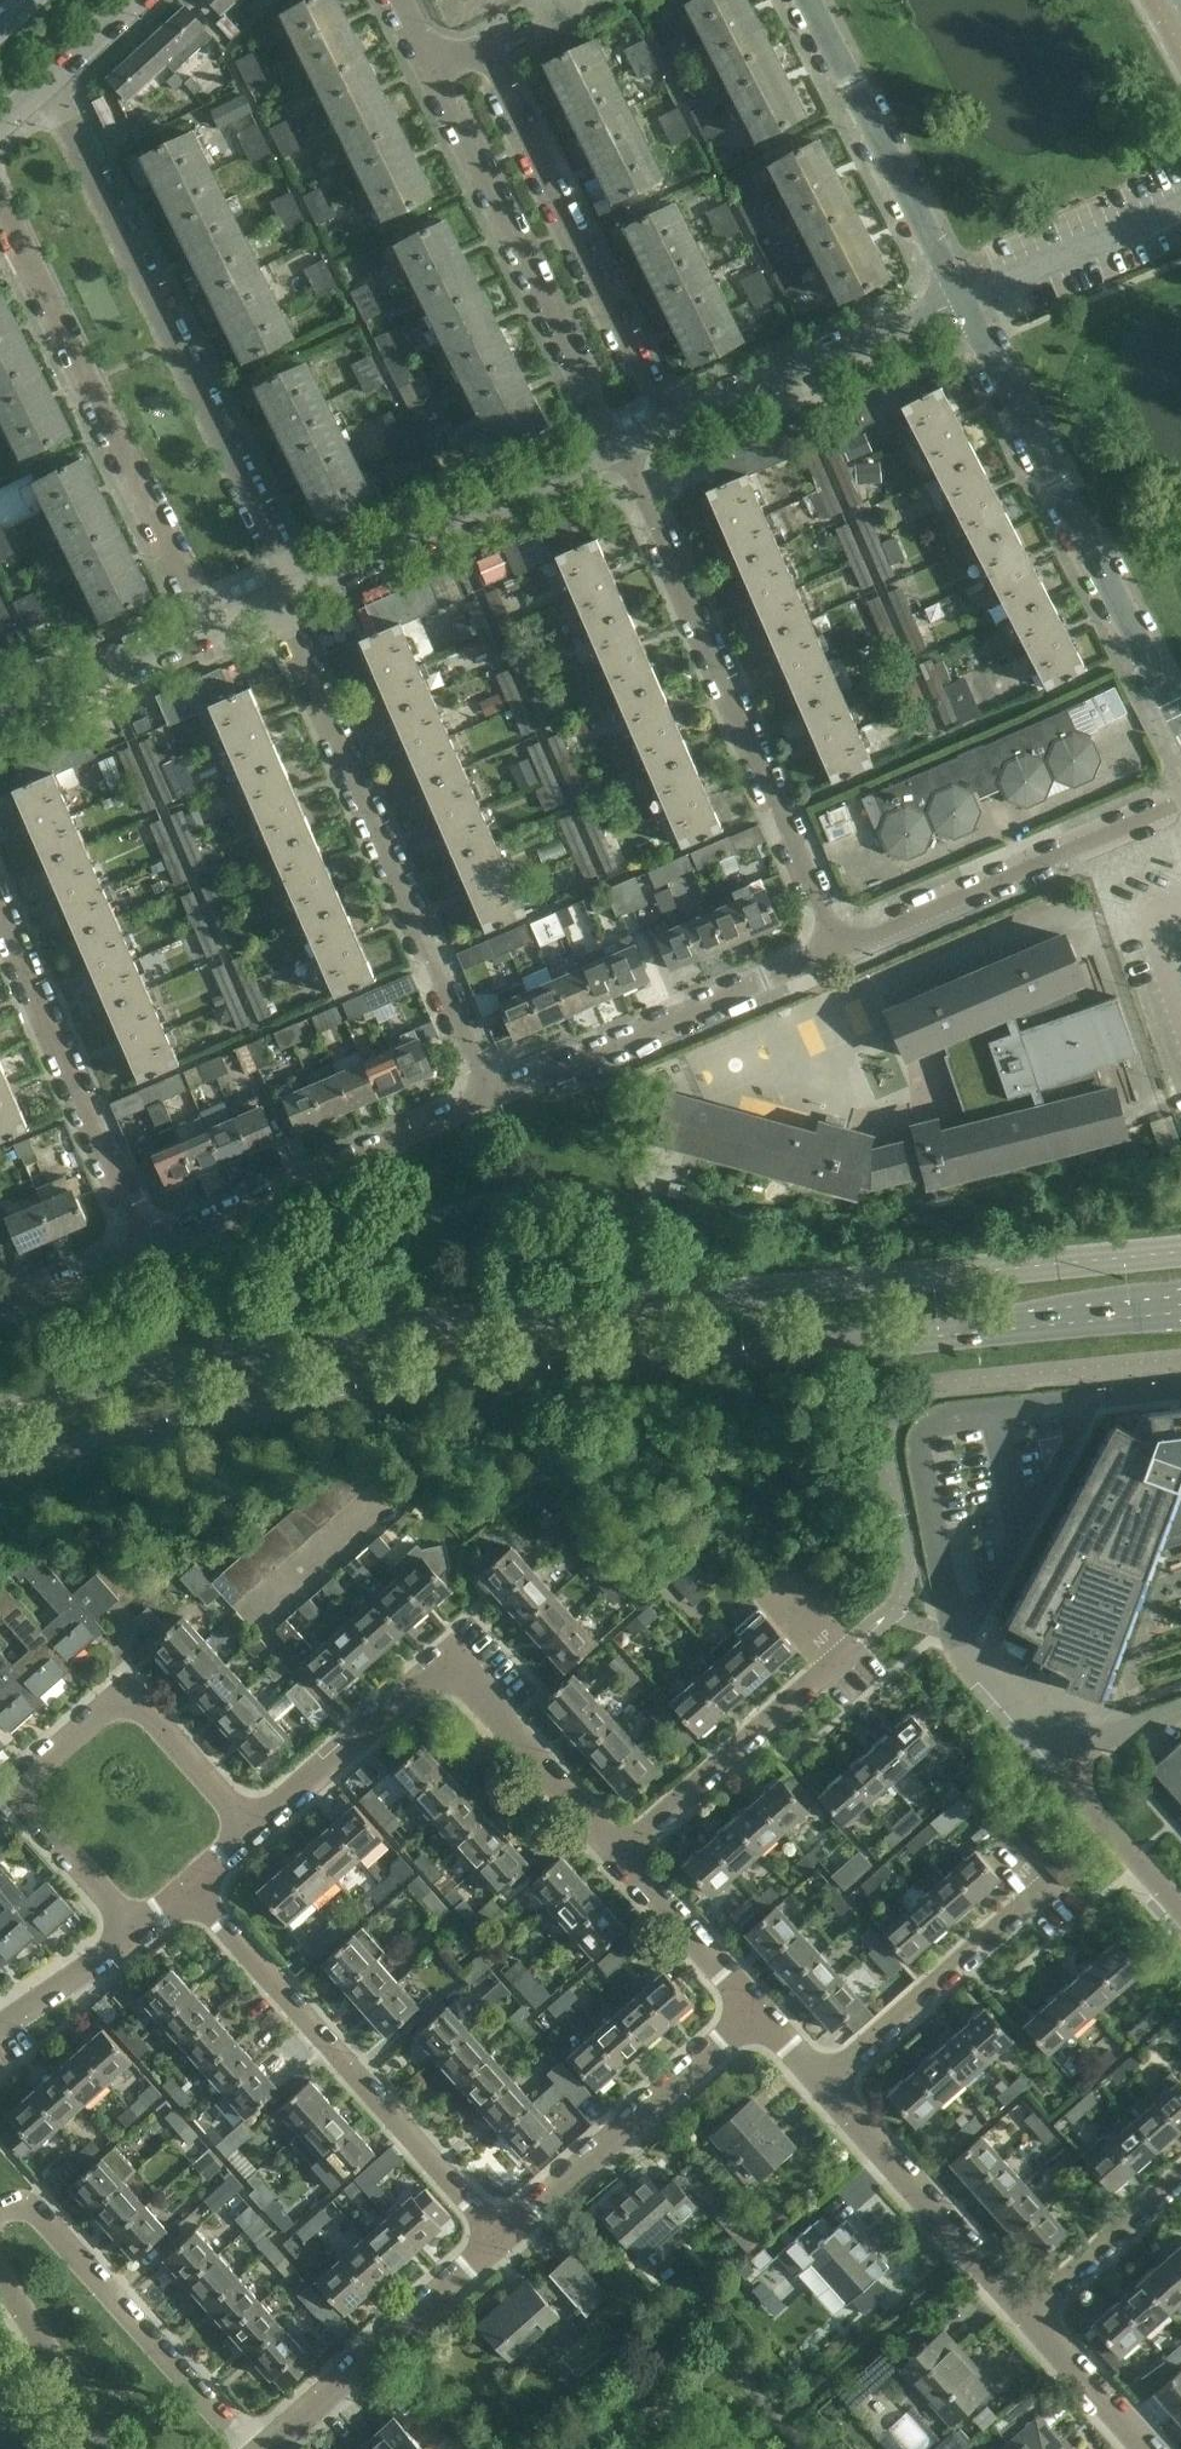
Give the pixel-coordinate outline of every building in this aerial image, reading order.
[(221,14),(236,0),(208,0),(221,14)] [(363,59),(333,0),(310,0),(285,12),(319,81),(363,59)] [(768,49),(743,0),(694,0),(689,3),(724,71),(768,49)] [(148,42),(166,64),(174,72),(213,38),(205,28),(185,7),(148,42)] [(241,31),(226,15),(216,25),(231,40),(241,31)] [(676,34),(666,39),(669,46),(673,53),(683,48),(676,34)] [(637,52),(647,47),(644,39),(634,44),(637,52)] [(659,51),(669,46),(666,39),(656,44),(659,51)] [(583,132),(627,110),(592,41),(549,63),(583,132)] [(148,42),(108,79),(127,100),(166,64),(148,42)] [(634,44),(624,49),(631,64),(641,59),(637,52),(634,44)] [(669,46),(659,51),(663,59),(673,53),(669,46)] [(647,47),(637,52),(641,59),(651,54),(647,47)] [(680,68),(691,63),(683,48),(673,53),(677,61),(680,68)] [(768,49),(724,71),(759,139),(803,117),(768,49)] [(270,81),(256,52),(236,61),(250,91),(270,81)] [(667,66),(677,61),(673,53),(663,59),(667,66)] [(645,66),(655,61),(651,54),(641,59),(645,66)] [(319,81),(352,149),(396,126),(363,59),(319,81)] [(638,79),(648,74),(645,66),(641,59),(631,64),(638,79)] [(655,61),(645,66),(648,74),(658,69),(655,61)] [(677,61),(667,66),(670,73),(680,68),(677,61)] [(184,83),(176,74),(167,81),(175,91),(184,83)] [(202,88),(192,77),(185,83),(195,94),(202,88)] [(243,94),(210,110),(219,128),(252,112),(243,94)] [(92,102),(105,128),(116,122),(103,96),(92,102)] [(710,101),(700,106),(703,113),(707,120),(717,115),(710,101)] [(693,119),(703,113),(700,106),(689,111),(693,119)] [(671,120),(682,115),(678,107),(668,113),(671,120)] [(627,110),(583,132),(616,200),(660,179),(627,110)] [(154,113),(130,124),(136,137),(160,126),(154,113)] [(658,118),(665,132),(675,127),(671,120),(668,113),(658,118)] [(703,113),(693,119),(696,126),(707,120),(703,113)] [(682,115),(671,120),(675,127),(686,122),(682,115)] [(715,135),(725,130),(717,115),(707,120),(711,128),(715,135)] [(286,139),(296,134),(297,133),(289,119),(279,125),(282,132),(286,139)] [(700,133),(711,128),(707,120),(696,126),(700,133)] [(679,135),(689,129),(686,122),(675,127),(679,135)] [(250,136),(260,131),(257,124),(247,129),(250,136)] [(272,137),(282,132),(279,125),(269,130),(272,137)] [(396,126),(352,149),(386,217),(430,195),(396,126)] [(673,147),(682,142),(679,135),(675,127),(665,132),(673,147)] [(711,128),(700,133),(704,141),(715,135),(711,128)] [(237,134),(244,148),(254,143),(250,136),(247,129),(237,134)] [(689,129),(679,135),(682,142),(693,137),(689,129)] [(260,131),(250,136),(254,143),(264,138),(260,131)] [(179,223),(223,201),(189,132),(145,154),(179,223)] [(282,132),(272,137),(276,144),(286,139),(282,132)] [(297,133),(296,134),(286,139),(290,146),(294,153),(304,148),(297,133)] [(258,150),(267,146),(264,138),(254,143),(258,150)] [(280,151),(290,146),(286,139),(276,144),(280,151)] [(251,163),(261,158),(258,150),(254,143),(244,148),(251,163)] [(850,210),(816,143),(772,164),(807,232),(850,210)] [(267,146),(258,150),(261,158),(271,153),(267,146)] [(290,146),(280,151),(283,159),(294,153),(290,146)] [(298,184),(317,175),(313,167),(294,176),(298,184)] [(274,179),(283,196),(291,192),(282,175),(274,179)] [(323,186),(313,191),(316,199),(320,206),(330,200),(323,186)] [(306,204),(316,199),(313,191),(302,197),(306,204)] [(284,205),(294,200),(291,192),(283,196),(280,197),(284,205)] [(179,223),(212,291),(257,268),(233,220),(246,214),(237,194),(223,201),(179,223)] [(758,196),(748,202),(752,209),(755,216),(765,211),(758,196)] [(270,202),(278,217),(287,212),(284,205),(280,197),(270,202)] [(316,199),(306,204),(309,211),(320,206),(316,199)] [(294,200),(284,205),(287,212),(298,207),(294,200)] [(327,221),(338,216),(330,200),(320,206),(324,213),(327,221)] [(720,214),(730,209),(726,202),(716,207),(720,214)] [(742,214),(752,209),(748,202),(738,207),(742,214)] [(662,294),(706,272),(673,204),(629,226),(662,294)] [(313,219),(324,213),(320,206),(309,211),(313,219)] [(291,219),(301,214),(298,207),(287,212),(291,219)] [(706,212),(713,227),(723,222),(720,214),(716,207),(706,212)] [(730,209),(720,214),(723,222),(733,217),(730,209)] [(752,209),(742,214),(745,221),(755,216),(752,209)] [(850,210),(807,232),(842,300),(886,278),(850,210)] [(763,231),(773,226),(765,211),(755,216),(759,223),(763,231)] [(284,231),(294,226),(291,219),(287,212),(278,217),(284,231)] [(324,213),(313,219),(317,226),(327,221),(324,213)] [(301,214),(291,219),(294,226),(305,221),(301,214)] [(749,228),(759,223),(755,216),(745,221),(749,228)] [(727,229),(737,224),(733,217),(723,222),(727,229)] [(432,311),(477,289),(443,222),(398,243),(432,311)] [(713,227),(721,241),(730,236),(727,229),(723,222),(713,227)] [(759,223),(749,228),(753,236),(763,231),(759,223)] [(737,224),(727,229),(730,236),(741,231),(737,224)] [(322,257),(315,242),(304,247),(311,262),(322,257)] [(318,272),(327,267),(324,260),(314,264),(318,272)] [(257,268),(212,291),(246,360),(291,337),(266,287),(277,281),(268,262),(257,268)] [(314,264),(304,269),(311,284),(321,279),(318,272),(314,264)] [(793,264),(782,269),(786,276),(790,283),(800,278),(793,264)] [(327,267),(318,272),(321,279),(331,274),(327,267)] [(754,282),(764,277),(760,269),(751,274),(754,282)] [(776,281),(786,276),(782,269),(772,274),(776,281)] [(706,272),(662,294),(696,363),(741,342),(706,272)] [(325,286),(334,281),(331,274),(321,279),(325,286)] [(751,274),(741,279),(748,294),(758,289),(754,282),(751,274)] [(786,276),(776,281),(779,288),(790,283),(786,276)] [(764,277),(754,282),(758,289),(768,284),(764,277)] [(797,297),(806,292),(800,278),(790,283),(793,290),(797,297)] [(318,298),(328,293),(325,286),(321,279),(311,284),(318,298)] [(334,281),(325,286),(328,293),(338,289),(334,281)] [(370,282),(360,288),(363,295),(367,302),(377,297),(370,282)] [(783,296),(793,290),(790,283),(779,288),(783,296)] [(762,296),(772,291),(768,284),(758,289),(762,296)] [(353,300),(363,295),(360,288),(350,293),(353,300)] [(432,311),(465,380),(510,358),(477,289),(432,311)] [(755,308),(765,303),(762,296),(758,289),(748,294),(755,308)] [(793,290),(783,296),(786,302),(797,297),(793,290)] [(772,291),(762,296),(765,303),(775,298),(772,291)] [(34,364),(1,295),(0,296),(0,381),(34,364)] [(363,295),(353,300),(357,307),(367,302),(363,295)] [(375,317),(385,311),(377,297),(367,302),(371,309),(375,317)] [(361,314),(371,309),(367,302),(357,307),(361,314)] [(371,309),(361,314),(365,322),(375,317),(371,309)] [(393,354),(383,334),(374,339),(384,359),(393,354)] [(393,354),(397,361),(401,369),(411,364),(404,349),(393,354)] [(393,354),(384,359),(383,360),(386,367),(397,361),(393,354)] [(364,367),(375,362),(371,355),(361,360),(364,367)] [(510,358),(465,380),(500,449),(544,426),(510,358)] [(361,360),(351,365),(358,380),(368,375),(364,367),(361,360)] [(397,361),(386,367),(390,374),(401,369),(397,361)] [(375,362),(364,367),(368,375),(378,369),(375,362)] [(259,385),(293,455),(338,432),(304,363),(259,385)] [(0,381),(0,407),(23,455),(68,433),(34,364),(0,381)] [(408,384),(410,383),(418,379),(411,364),(401,369),(404,376),(408,384)] [(372,382),(382,377),(378,369),(368,375),(372,382)] [(394,381),(404,376),(401,369),(390,374),(394,381)] [(913,372),(850,399),(862,426),(902,408),(902,407),(927,393),(927,392),(922,394),(913,372)] [(365,394),(375,389),(372,382),(368,375),(358,380),(365,394)] [(404,376),(394,381),(397,389),(408,384),(404,376)] [(382,377),(372,382),(375,389),(385,383),(382,377)] [(398,390),(399,389),(408,409),(420,403),(420,402),(425,399),(418,385),(413,388),(410,383),(408,384),(397,389),(398,390)] [(976,457),(957,420),(941,389),(942,388),(941,386),(927,393),(902,407),(902,408),(938,478),(976,457)] [(347,405),(358,400),(353,388),(341,394),(347,405)] [(437,418),(427,422),(431,429),(434,437),(444,432),(437,418)] [(398,434),(408,429),(404,422),(395,427),(398,434)] [(421,435),(431,429),(427,422),(417,427),(421,435)] [(395,427),(385,432),(392,447),(402,442),(398,434),(395,427)] [(408,429),(398,434),(402,442),(412,437),(408,429)] [(431,429),(421,435),(424,442),(434,437),(431,429)] [(787,458),(781,445),(775,431),(713,458),(724,481),(719,484),(720,485),(746,474),(746,475),(787,458)] [(338,432),(293,455),(327,523),(372,500),(338,432)] [(451,447),(444,432),(434,437),(438,444),(442,451),(451,447)] [(406,449),(415,444),(412,437),(402,442),(406,449)] [(428,449),(438,444),(434,437),(424,442),(428,449)] [(399,461),(409,456),(406,449),(402,442),(392,447),(399,461)] [(415,444),(406,449),(409,456),(419,451),(415,444)] [(438,444),(428,449),(431,456),(442,451),(438,444)] [(836,444),(824,449),(829,459),(840,454),(836,444)] [(816,453),(804,458),(808,468),(820,463),(816,453)] [(840,454),(829,459),(833,469),(844,464),(840,454)] [(938,478),(974,547),(1012,528),(976,457),(938,478)] [(70,550),(114,528),(80,459),(36,481),(70,550)] [(808,468),(812,477),(824,473),(820,463),(808,468)] [(856,484),(881,483),(880,463),(855,464),(856,484)] [(844,464),(833,469),(837,479),(849,474),(844,464)] [(812,477),(817,487),(828,482),(824,473),(812,477)] [(778,547),(746,475),(746,474),(720,485),(705,492),(705,493),(708,492),(739,564),(778,547)] [(849,474),(837,479),(842,489),(853,484),(849,474)] [(817,487),(819,493),(821,497),(833,492),(828,482),(817,487)] [(853,484),(842,489),(846,498),(857,494),(853,484)] [(837,502),(833,492),(821,497),(825,507),(837,502)] [(850,508),(861,503),(857,494),(846,498),(850,508)] [(837,502),(825,507),(829,516),(841,512),(837,502)] [(879,512),(868,517),(872,526),(875,533),(886,529),(879,512)] [(867,516),(856,521),(861,531),(872,526),(868,517),(867,516)] [(505,548),(516,574),(556,557),(583,545),(582,543),(578,545),(567,521),(505,548)] [(847,525),(836,530),(840,540),(851,535),(847,525)] [(872,526),(861,531),(865,541),(876,536),(875,533),(872,526)] [(114,528),(70,550),(105,620),(149,597),(114,528)] [(974,547),(1010,618),(1049,598),(1012,528),(974,547)] [(851,535),(840,540),(844,550),(855,545),(851,535)] [(876,536),(865,541),(869,551),(880,546),(876,536)] [(15,554),(7,538),(0,542),(0,550),(1,551),(4,559),(15,554)] [(556,557),(575,600),(588,630),(627,612),(597,541),(598,540),(598,539),(583,545),(556,557)] [(848,560),(860,555),(855,545),(844,550),(848,560)] [(880,546),(869,551),(874,561),(885,556),(880,546)] [(809,619),(778,547),(739,564),(770,636),(809,619)] [(860,555),(848,560),(853,570),(864,565),(860,555)] [(885,556),(874,561),(878,571),(889,566),(885,556)] [(864,565),(853,570),(857,580),(868,575),(864,565)] [(882,580),(893,575),(889,566),(878,571),(882,580)] [(463,598),(455,579),(451,571),(429,580),(441,607),(441,608),(463,598)] [(861,589),(872,584),(868,575),(857,580),(861,589)] [(514,577),(503,581),(508,592),(518,588),(514,577)] [(401,624),(441,607),(429,580),(367,607),(377,631),(373,633),(374,635),(400,623),(401,624)] [(899,588),(888,593),(892,603),(903,598),(899,588)] [(497,590),(486,595),(490,605),(502,600),(497,590)] [(33,592),(23,597),(27,604),(31,611),(41,606),(33,592)] [(23,597),(13,602),(17,609),(27,604),(23,597)] [(878,597),(867,602),(871,612),(882,607),(878,597)] [(892,603),(896,613),(907,608),(903,598),(892,603)] [(1010,618),(1046,688),(1066,678),(1067,680),(1072,677),(1072,676),(1086,668),(1086,667),(1084,667),(1049,598),(1010,618)] [(477,599),(466,604),(470,614),(481,609),(477,599)] [(502,600),(490,605),(495,615),(506,610),(502,600)] [(5,604),(0,606),(0,615),(8,611),(5,604)] [(17,609),(21,616),(31,611),(27,604),(17,609)] [(38,626),(49,620),(41,606),(31,611),(34,619),(38,626)] [(871,612),(875,622),(887,617),(882,607),(871,612)] [(896,613),(900,623),(911,618),(907,608),(896,613)] [(481,609),(470,614),(474,623),(486,619),(481,609)] [(506,610),(495,615),(499,625),(510,620),(506,610)] [(8,611),(0,615),(0,620),(2,623),(12,618),(8,611)] [(21,616),(25,624),(34,619),(31,611),(21,616)] [(588,630),(618,701),(658,684),(627,612),(588,630)] [(875,622),(880,632),(891,627),(887,617),(875,622)] [(6,631),(16,626),(12,618),(2,623),(6,631)] [(900,623),(905,633),(916,628),(911,618),(900,623)] [(29,631),(38,626),(34,619),(25,624),(29,631)] [(486,619),(474,623),(479,633),(490,629),(486,619)] [(840,691),(827,661),(809,619),(770,636),(801,708),(840,691)] [(510,620),(499,625),(503,635),(515,630),(510,620)] [(361,641),(392,713),(432,696),(401,624),(400,623),(374,635),(359,641),(360,642),(361,641)] [(880,632),(882,638),(884,641),(895,637),(891,627),(880,632)] [(905,633),(909,643),(920,638),(916,628),(905,633)] [(490,629),(479,633),(480,636),(483,643),(494,638),(490,629)] [(515,630),(503,635),(507,645),(519,640),(515,630)] [(485,648),(483,643),(480,636),(459,645),(464,657),(485,648)] [(884,641),(888,651),(900,647),(895,637),(884,641)] [(494,638),(483,643),(485,648),(487,653),(498,648),(494,638)] [(913,652),(924,647),(920,638),(909,643),(913,652)] [(512,654),(523,649),(519,640),(507,645),(512,654)] [(893,661),(904,656),(900,647),(888,651),(893,661)] [(491,663),(503,658),(498,648),(487,653),(491,663)] [(930,661),(919,665),(923,675),(934,671),(932,665),(930,661)] [(942,661),(932,665),(934,671),(939,681),(940,684),(950,680),(942,661)] [(529,662),(517,667),(521,677),(533,672),(529,662)] [(170,724),(210,706),(210,705),(236,694),(236,692),(231,694),(221,670),(158,697),(170,724)] [(909,670),(898,674),(903,684),(914,680),(909,670)] [(501,685),(512,681),(508,671),(497,675),(501,685)] [(934,671),(923,675),(928,685),(939,681),(934,671)] [(533,672),(521,677),(526,687),(537,682),(533,672)] [(960,679),(941,687),(943,691),(945,696),(947,701),(951,710),(955,718),(955,720),(957,723),(975,714),(960,679)] [(903,684),(907,694),(918,689),(914,680),(903,684)] [(501,685),(505,695),(517,691),(512,681),(501,685)] [(939,681),(928,685),(932,695),(943,691),(941,687),(940,684),(939,681)] [(537,682),(526,687),(530,697),(541,692),(537,682)] [(618,701),(650,775),(690,757),(658,684),(618,701)] [(210,706),(229,748),(242,779),(282,761),(251,690),(252,689),(252,687),(236,694),(210,705),(210,706)] [(1115,687),(1104,692),(1117,718),(1127,713),(1115,687)] [(907,694),(911,704),(922,699),(918,689),(907,694)] [(521,700),(517,691),(505,695),(510,705),(521,700)] [(801,708),(819,750),(832,779),(830,780),(831,782),(845,776),(846,777),(852,775),(851,773),(872,764),(840,691),(801,708)] [(943,691),(932,695),(936,705),(947,701),(943,691)] [(530,697),(534,706),(546,702),(541,692),(530,697)] [(1104,692),(1082,702),(1091,719),(1095,728),(1096,728),(1106,723),(1117,718),(1104,692)] [(511,709),(510,705),(505,695),(481,705),(487,719),(511,709)] [(392,713),(424,785),(463,768),(432,696),(392,713)] [(911,704),(915,714),(927,709),(922,699),(911,704)] [(512,711),(513,713),(514,715),(525,710),(521,700),(510,705),(511,709),(512,711)] [(947,701),(936,705),(941,715),(951,710),(947,701)] [(539,716),(550,712),(546,702),(534,706),(539,716)] [(915,714),(920,724),(931,719),(927,709),(915,714)] [(530,720),(525,710),(514,715),(518,725),(530,720)] [(930,837),(932,832),(930,829),(934,827),(935,830),(954,837),(972,829),(979,811),(971,792),(999,780),(1007,799),(1026,806),(1044,798),(1051,780),(1050,777),(1054,775),(1056,779),(1073,786),(1092,777),(1099,759),(1091,741),(1089,740),(1091,735),(1075,728),(1067,711),(1065,710),(981,746),(981,744),(956,755),(957,757),(861,798),(874,828),(880,831),(880,833),(888,851),(906,858),(924,850),(930,837)] [(955,720),(955,718),(951,710),(941,715),(945,725),(955,720)] [(543,726),(554,721),(550,712),(539,716),(543,726)] [(924,734),(935,729),(931,719),(920,724),(924,734)] [(522,735),(534,730),(530,720),(518,725),(519,727),(522,735)] [(55,773),(95,756),(83,729),(21,756),(31,780),(27,782),(27,783),(55,772),(55,773)] [(560,735),(549,740),(553,749),(564,745),(560,735)] [(151,739),(140,744),(144,754),(156,749),(151,739)] [(540,743),(528,748),(533,758),(544,753),(540,743)] [(156,749),(160,759),(162,762),(170,759),(164,745),(156,749)] [(553,749),(557,759),(569,754),(564,745),(553,749)] [(132,748),(120,752),(124,762),(136,758),(132,748)] [(160,759),(156,749),(144,754),(149,764),(160,759)] [(533,758),(537,768),(548,763),(544,753),(533,758)] [(557,759),(561,769),(573,764),(569,754),(557,759)] [(650,775),(677,837),(682,846),(703,837),(703,838),(708,836),(724,829),(723,827),(721,828),(690,757),(650,775)] [(124,762),(129,772),(140,767),(136,758),(124,762)] [(149,764),(153,774),(164,769),(162,762),(160,759),(149,764)] [(260,820),(273,850),(313,833),(282,761),(242,779),(260,820)] [(537,768),(541,778),(553,773),(548,763),(537,768)] [(561,769),(566,779),(577,774),(573,764),(561,769)] [(145,777),(140,767),(129,772),(133,782),(145,777)] [(494,841),(463,768),(424,785),(442,827),(455,858),(494,841)] [(169,779),(164,769),(153,774),(157,784),(169,779)] [(27,783),(22,785),(13,790),(14,791),(15,790),(34,837),(45,862),(85,844),(81,837),(55,773),(55,772),(27,783)] [(541,778),(544,785),(545,788),(557,783),(553,773),(541,778)] [(566,779),(570,789),(582,784),(577,774),(566,779)] [(133,782),(137,792),(149,787),(145,777),(133,782)] [(173,789),(169,779),(157,784),(162,793),(173,789)] [(545,788),(550,798),(561,793),(557,783),(545,788)] [(574,799),(586,794),(582,784),(570,789),(574,799)] [(137,792),(142,802),(153,797),(149,787),(137,792)] [(166,803),(177,798),(173,789),(162,793),(166,803)] [(554,808),(566,803),(561,793),(550,798),(554,808)] [(146,812),(157,807),(153,797),(142,802),(146,812)] [(846,805),(819,816),(830,843),(857,831),(846,805)] [(592,807),(580,812),(584,822),(596,817),(592,807)] [(183,812),(172,816),(176,827),(188,822),(183,812)] [(571,816),(560,821),(564,831),(575,826),(571,816)] [(584,822),(588,832),(600,827),(596,817),(584,822)] [(163,820),(152,825),(156,835),(167,830),(163,820)] [(192,832),(188,822),(176,827),(180,837),(192,832)] [(564,831),(568,841),(580,836),(575,826),(564,831)] [(588,832),(590,837),(593,842),(604,837),(600,827),(588,832)] [(167,830),(156,835),(160,845),(171,840),(167,830)] [(194,836),(192,832),(180,837),(184,847),(196,842),(194,836)] [(344,905),(331,875),(313,833),(273,850),(304,924),(344,905)] [(568,841),(572,851),(584,846),(580,836),(568,841)] [(593,842),(597,852),(608,847),(604,837),(593,842)] [(728,837),(723,839),(699,849),(707,867),(736,854),(728,837)] [(171,840),(160,845),(164,855),(176,850),(171,840)] [(455,858),(473,899),(486,929),(484,930),(484,931),(499,925),(499,927),(505,924),(505,923),(526,914),(494,841),(455,858)] [(200,851),(196,842),(184,847),(189,857),(200,851)] [(117,918),(103,887),(85,844),(45,862),(77,934),(117,918)] [(588,856),(584,846),(572,851),(577,860),(588,856)] [(601,862),(613,857),(608,847),(597,852),(601,862)] [(699,849),(690,853),(698,871),(707,867),(699,849)] [(176,850),(164,855),(168,865),(180,860),(176,850)] [(200,851),(189,857),(193,866),(205,861),(200,851)] [(687,854),(658,866),(666,884),(679,878),(678,876),(694,869),(687,854)] [(592,865),(588,856),(577,860),(581,870),(592,865)] [(605,871),(617,866),(613,857),(601,862),(605,871)] [(180,860),(168,865),(173,875),(184,870),(180,860)] [(197,876),(209,871),(205,861),(193,866),(197,876)] [(585,880),(596,875),(592,865),(581,870),(585,880)] [(658,866),(647,871),(655,889),(666,884),(658,866)] [(177,884),(188,880),(184,870),(173,875),(177,884)] [(635,876),(619,883),(631,910),(647,904),(635,876)] [(732,892),(736,901),(751,937),(779,925),(759,880),(732,892)] [(619,883),(605,890),(616,917),(631,910),(619,883)] [(214,884),(202,889),(207,899),(219,894),(214,884)] [(193,893),(182,898),(186,908),(198,903),(193,893)] [(223,904),(219,894),(207,899),(211,909),(223,904)] [(598,897),(588,902),(592,911),(602,906),(598,897)] [(736,901),(710,913),(725,948),(751,937),(736,901)] [(202,913),(198,903),(186,908),(191,918),(202,913)] [(211,909),(215,919),(227,914),(223,904),(211,909)] [(304,924),(322,966),(335,997),(356,987),(357,989),(363,986),(362,985),(376,979),(376,977),(375,977),(344,905),(304,924)] [(554,911),(562,929),(563,929),(566,936),(571,934),(567,927),(575,923),(567,906),(554,911)] [(554,911),(544,916),(552,934),(562,929),(554,911)] [(191,918),(195,928),(206,923),(202,913),(191,918)] [(710,913),(683,925),(698,960),(725,948),(710,913)] [(231,924),(227,914),(215,919),(219,929),(231,924)] [(77,934),(90,966),(108,1008),(148,991),(117,918),(77,934)] [(698,960),(683,925),(670,931),(665,921),(652,927),(671,972),(698,960)] [(206,923),(195,928),(199,937),(211,933),(206,923)] [(236,934),(231,924),(219,929),(224,939),(236,934)] [(525,924),(513,929),(520,946),(532,941),(525,924)] [(513,929),(485,941),(493,958),(520,946),(513,929)] [(211,933),(199,937),(203,947),(215,943),(211,933)] [(228,948),(240,943),(236,934),(224,939),(228,948)] [(871,1184),(891,1179),(926,1171),(929,1185),(948,1180),(1075,1148),(1126,1134),(1114,1089),(1104,1091),(1096,1068),(1137,1054),(1117,996),(1082,1008),(1074,985),(1084,980),(1064,935),(886,1012),(906,1057),(943,1041),(947,1054),(944,1055),(964,1113),(967,1112),(971,1125),(940,1133),(937,1122),(914,1127),(918,1139),(873,1151),(867,1149),(870,1138),(868,1137),(868,1138),(849,1134),(850,1133),(820,1124),(816,1136),(693,1101),(669,1095),(656,1141),(658,1141),(659,1140),(699,1151),(699,1152),(701,1153),(701,1152),(741,1163),(741,1164),(742,1164),(743,1163),(782,1174),(782,1175),(784,1176),(784,1175),(825,1186),(824,1187),(830,1189),(831,1186),(849,1191),(848,1194),(853,1196),(858,1182),(871,1186),(871,1184)] [(606,958),(621,993),(648,981),(629,936),(616,942),(620,952),(606,958)] [(208,957),(219,952),(215,943),(203,947),(208,957)] [(595,1004),(621,993),(606,958),(601,947),(575,958),(580,969),(595,1004)] [(245,956),(233,961),(238,971),(249,966),(245,956)] [(224,965),(213,970),(217,980),(229,975),(224,965)] [(249,966),(238,971),(242,981),(253,976),(249,966)] [(580,969),(553,981),(568,1016),(595,1004),(580,969)] [(229,975),(217,980),(221,990),(233,985),(229,975)] [(253,976),(242,981),(246,991),(258,986),(253,976)] [(553,981),(526,992),(542,1027),(568,1016),(553,981)] [(216,1008),(227,1003),(226,1000),(237,995),(233,985),(221,990),(223,994),(212,998),(216,1008)] [(258,986),(246,991),(250,1001),(262,996),(258,986)] [(382,987),(353,1000),(360,1016),(389,1003),(382,987)] [(526,992),(525,993),(512,998),(508,988),(487,997),(492,1010),(500,1007),(514,1039),(542,1027),(526,992)] [(179,1064),(166,1033),(148,991),(108,1008),(121,1039),(139,1080),(138,1081),(139,1082),(152,1076),(153,1077),(159,1074),(158,1073),(179,1064)] [(227,1003),(228,1006),(230,1010),(241,1005),(237,995),(226,1000),(227,1003)] [(262,996),(250,1001),(254,1011),(266,1006),(262,996)] [(353,1000),(342,1005),(349,1021),(360,1016),(353,1000)] [(241,1005),(230,1010),(234,1020),(245,1015),(241,1005)] [(258,1020),(270,1016),(266,1006),(254,1011),(258,1020)] [(343,1023),(336,1007),(312,1018),(319,1034),(343,1023)] [(238,1029),(249,1024),(245,1015),(234,1020),(238,1029)] [(298,1024),(286,1029),(293,1045),(304,1040),(298,1024)] [(286,1029),(275,1033),(282,1050),(293,1045),(286,1029)] [(390,1051),(405,1086),(432,1074),(413,1029),(399,1036),(404,1045),(390,1051)] [(247,1046),(246,1046),(256,1069),(266,1065),(256,1042),(247,1046)] [(246,1046),(236,1051),(246,1074),(256,1069),(246,1046)] [(379,1098),(405,1086),(390,1051),(363,1063),(379,1098)] [(222,1057),(210,1062),(217,1078),(229,1073),(222,1057)] [(10,1136),(11,1138),(16,1136),(16,1134),(30,1128),(30,1126),(28,1127),(0,1062),(0,1141),(10,1136)] [(210,1062),(198,1067),(205,1083),(217,1078),(210,1062)] [(352,1109),(379,1098),(363,1063),(337,1074),(352,1109)] [(326,1121),(352,1109),(337,1074),(311,1086),(326,1121)] [(180,1075),(167,1080),(174,1097),(187,1091),(180,1075)] [(167,1080),(140,1092),(147,1109),(174,1097),(167,1080)] [(326,1121),(311,1086),(296,1092),(292,1082),(279,1088),(298,1133),(326,1121)] [(233,1119),(249,1154),(276,1142),(257,1097),(243,1103),(247,1113),(233,1119)] [(226,1102),(199,1114),(207,1130),(222,1165),(249,1154),(233,1119),(226,1102)] [(196,1177),(180,1142),(173,1126),(137,1142),(147,1164),(156,1160),(168,1189),(196,1177)] [(56,1129),(36,1137),(40,1146),(60,1138),(56,1129)] [(207,1130),(180,1142),(196,1177),(222,1165),(207,1130)] [(14,1145),(20,1157),(34,1151),(28,1139),(14,1145)] [(34,1153),(23,1158),(26,1165),(29,1164),(34,1174),(41,1171),(34,1153)] [(40,1204),(54,1236),(87,1222),(73,1190),(40,1204)] [(54,1236),(40,1204),(7,1218),(21,1250),(54,1236)] [(1009,1623),(1040,1640),(1033,1653),(1042,1658),(1040,1662),(1041,1663),(1043,1659),(1070,1674),(1066,1685),(1101,1698),(1155,1552),(1180,1543),(1180,1408),(1148,1412),(1149,1413),(1151,1413),(1154,1438),(1145,1439),(1116,1423),(1009,1623)] [(341,1467),(362,1491),(372,1481),(351,1458),(341,1467)] [(330,1476),(351,1500),(362,1491),(341,1467),(330,1476)] [(320,1486),(341,1510),(351,1500),(330,1476),(320,1486)] [(341,1510),(320,1486),(309,1496),(329,1519),(341,1510)] [(298,1505),(319,1529),(329,1519),(309,1496),(298,1505)] [(319,1529),(298,1505),(287,1515),(308,1539),(319,1529)] [(276,1525),(296,1549),(308,1539),(287,1515),(276,1525)] [(561,1524),(552,1533),(562,1545),(572,1536),(561,1524)] [(296,1549),(276,1525),(265,1535),(286,1558),(296,1549)] [(286,1558),(265,1535),(255,1544),(275,1568),(286,1558)] [(380,1536),(368,1546),(380,1559),(391,1549),(380,1536)] [(572,1556),(582,1547),(572,1536),(562,1545),(572,1556)] [(275,1568),(255,1544),(244,1554),(264,1577),(275,1568)] [(397,1578),(426,1611),(450,1590),(437,1576),(446,1567),(441,1545),(421,1549),(417,1544),(389,1570),(397,1578)] [(500,1600),(532,1572),(511,1548),(479,1576),(500,1600)] [(73,1594),(36,1552),(14,1571),(22,1579),(26,1575),(61,1614),(43,1630),(6,1588),(5,1588),(77,1669),(78,1669),(70,1660),(104,1630),(107,1634),(108,1633),(96,1619),(115,1603),(120,1598),(97,1572),(73,1594)] [(264,1577),(244,1554),(233,1563),(254,1586),(264,1577)] [(357,1580),(374,1599),(403,1632),(426,1611),(397,1578),(384,1589),(356,1557),(345,1567),(357,1580)] [(678,1568),(692,1584),(704,1573),(695,1564),(693,1566),(688,1559),(678,1568)] [(222,1573),(242,1596),(254,1586),(233,1563),(222,1573)] [(692,1584),(678,1568),(667,1578),(681,1594),(692,1584)] [(554,1596),(532,1572),(500,1600),(522,1624),(554,1596)] [(604,1572),(594,1580),(605,1593),(614,1584),(604,1572)] [(242,1596),(222,1573),(211,1583),(220,1594),(232,1606),(242,1596)] [(333,1578),(322,1588),(334,1600),(344,1591),(333,1578)] [(220,1594),(211,1583),(198,1595),(207,1605),(220,1594)] [(614,1604),(624,1596),(614,1584),(605,1593),(614,1604)] [(47,1705),(48,1704),(40,1696),(74,1666),(77,1670),(77,1669),(5,1588),(0,1593),(0,1614),(31,1649),(13,1665),(0,1651),(0,1652),(47,1705)] [(575,1619),(554,1596),(522,1624),(543,1647),(575,1619)] [(310,1598),(299,1608),(310,1621),(321,1612),(310,1598)] [(374,1599),(351,1620),(380,1653),(403,1632),(374,1599)] [(656,1615),(648,1606),(636,1617),(644,1626),(656,1615)] [(795,1650),(766,1618),(759,1609),(734,1631),(771,1672),(795,1650)] [(246,1623),(236,1612),(224,1623),(233,1634),(246,1623)] [(172,1670),(204,1641),(183,1617),(150,1647),(172,1670)] [(626,1627),(634,1636),(644,1626),(636,1617),(626,1627)] [(575,1619),(543,1647),(565,1672),(597,1643),(575,1619)] [(277,1628),(277,1633),(333,1694),(356,1674),(327,1640),(315,1651),(286,1620),(277,1628)] [(351,1620),(327,1640),(356,1674),(380,1653),(351,1620)] [(747,1693),(771,1672),(734,1631),(710,1652),(718,1661),(747,1693)] [(266,1646),(262,1641),(257,1635),(244,1647),(253,1658),(266,1646)] [(225,1664),(204,1641),(172,1670),(192,1694),(225,1664)] [(17,1741),(18,1740),(10,1731),(43,1702),(47,1706),(47,1705),(0,1652),(0,1684),(1,1685),(0,1686),(0,1721),(17,1741)] [(618,1655),(608,1664),(620,1677),(631,1668),(618,1655)] [(287,1670),(278,1659),(265,1670),(275,1681),(287,1670)] [(718,1661),(694,1682),(723,1714),(747,1693),(718,1661)] [(246,1688),(225,1664),(192,1694),(213,1717),(246,1688)] [(630,1688),(640,1678),(631,1668),(620,1677),(630,1688)] [(573,1674),(541,1703),(562,1727),(595,1699),(573,1674)] [(320,1706),(298,1682),(286,1694),(307,1718),(320,1706)] [(723,1714),(694,1682),(670,1703),(698,1736),(723,1714)] [(266,1711),(246,1688),(213,1717),(234,1740),(266,1711)] [(616,1723),(595,1699),(562,1727),(584,1751),(616,1723)] [(660,1726),(671,1716),(663,1707),(652,1717),(660,1726)] [(266,1711),(234,1740),(255,1764),(288,1735),(266,1711)] [(911,1715),(888,1736),(913,1764),(936,1743),(911,1715)] [(671,1716),(660,1726),(682,1750),(693,1740),(671,1716)] [(14,1738),(17,1741),(0,1721),(0,1749),(14,1738)] [(637,1747),(616,1723),(584,1751),(605,1775),(637,1747)] [(888,1736),(865,1756),(890,1784),(913,1764),(888,1736)] [(1180,1802),(1180,1742),(1151,1769),(1180,1802)] [(413,1798),(445,1770),(423,1745),(391,1773),(413,1798)] [(637,1747),(605,1775),(626,1800),(659,1771),(637,1747)] [(987,1768),(971,1750),(957,1762),(973,1780),(987,1768)] [(867,1804),(890,1784),(865,1756),(842,1776),(867,1804)] [(466,1793),(445,1770),(413,1798),(434,1822),(466,1793)] [(867,1804),(842,1776),(819,1796),(844,1824),(867,1804)] [(754,1800),(783,1832),(807,1811),(778,1779),(754,1800)] [(958,1789),(949,1779),(937,1791),(946,1801),(958,1789)] [(382,1825),(393,1815),(371,1791),(360,1801),(382,1825)] [(917,1808),(926,1818),(946,1801),(937,1791),(917,1808)] [(487,1817),(466,1793),(434,1822),(455,1846),(487,1817)] [(967,1807),(992,1834),(1005,1822),(980,1795),(967,1807)] [(759,1853),(783,1832),(754,1800),(731,1821),(759,1853)] [(331,1827),(359,1859),(383,1837),(355,1805),(331,1827)] [(393,1815),(382,1825),(389,1834),(401,1824),(393,1815)] [(508,1841),(487,1817),(455,1846),(476,1869),(508,1841)] [(912,1829),(904,1820),(891,1831),(900,1840),(912,1829)] [(736,1874),(759,1853),(731,1821),(707,1842),(736,1874)] [(938,1832),(930,1823),(917,1835),(925,1843),(938,1832)] [(331,1827),(306,1848),(335,1880),(359,1859),(331,1827)] [(872,1855),(877,1861),(900,1840),(891,1831),(880,1842),(883,1845),(872,1855)] [(12,1843),(4,1834),(0,1837),(0,1853),(12,1843)] [(906,1845),(914,1854),(925,1843),(917,1835),(906,1845)] [(508,1841),(476,1869),(498,1894),(530,1866),(508,1841)] [(736,1874),(707,1842),(683,1863),(711,1895),(736,1874)] [(825,1854),(817,1845),(804,1856),(812,1865),(825,1854)] [(1056,1877),(1078,1857),(1068,1846),(1046,1866),(1056,1877)] [(311,1902),(335,1880),(306,1848),(283,1870),(311,1902)] [(975,1900),(998,1880),(974,1852),(951,1873),(975,1900)] [(423,1853),(414,1861),(424,1873),(434,1864),(423,1853)] [(551,1910),(583,1881),(561,1856),(529,1885),(551,1910)] [(792,1867),(800,1876),(812,1865),(804,1856),(792,1867)] [(1078,1857),(1056,1877),(1065,1887),(1088,1868),(1078,1857)] [(893,1872),(884,1863),(871,1874),(880,1884),(893,1872)] [(435,1884),(444,1875),(434,1864),(424,1873),(435,1884)] [(45,1881),(27,1898),(0,1868),(0,1900),(42,1947),(42,1946),(39,1942),(72,1912),(80,1921),(81,1920),(45,1881)] [(311,1902),(283,1870),(258,1891),(287,1924),(311,1902)] [(401,1883),(392,1873),(380,1883),(390,1893),(401,1883)] [(953,1920),(975,1900),(951,1873),(928,1893),(953,1920)] [(859,1885),(868,1894),(880,1884),(871,1874),(859,1885)] [(604,1905),(583,1881),(551,1910),(572,1934),(604,1905)] [(828,1881),(819,1890),(830,1903),(839,1894),(828,1881)] [(368,1893),(378,1904),(390,1893),(380,1883),(368,1893)] [(465,1899),(454,1887),(444,1896),(455,1908),(465,1899)] [(765,1907),(777,1896),(769,1887),(757,1898),(765,1907)] [(430,1889),(419,1899),(431,1911),(441,1902),(430,1889)] [(930,1940),(953,1920),(928,1893),(906,1913),(930,1940)] [(841,1915),(850,1906),(839,1894),(830,1903),(841,1915)] [(366,1895),(357,1903),(366,1914),(375,1906),(366,1895)] [(741,1928),(765,1907),(757,1898),(755,1895),(730,1916),(741,1928)] [(492,1898),(467,1921),(479,1935),(504,1912),(492,1898)] [(6,1907),(0,1912),(0,1968),(3,1971),(1,1967),(33,1938),(41,1947),(42,1947),(0,1900),(0,1901),(6,1907)] [(440,1922),(451,1912),(441,1902),(431,1911),(440,1922)] [(604,1905),(572,1934),(594,1958),(626,1929),(604,1905)] [(766,1959),(798,1931),(776,1907),(745,1935),(766,1959)] [(930,1940),(906,1913),(883,1933),(907,1960),(930,1940)] [(332,1925),(342,1936),(351,1928),(341,1917),(332,1925)] [(342,1936),(332,1925),(307,1947),(317,1958),(342,1936)] [(344,1988),(376,1960),(386,1950),(365,1926),(354,1935),(322,1963),(344,1988)] [(861,1937),(872,1949),(872,1950),(882,1941),(870,1928),(861,1937)] [(819,1955),(798,1931),(766,1959),(787,1983),(819,1955)] [(607,1956),(616,1967),(640,1946),(630,1935),(607,1956)] [(889,1977),(902,1965),(882,1941),(872,1950),(872,1949),(868,1952),(889,1977)] [(1117,1993),(1140,1973),(1115,1945),(1092,1965),(1117,1993)] [(469,1985),(495,1962),(484,1950),(459,1973),(469,1985)] [(787,1983),(808,2006),(840,1978),(819,1955),(787,1983)] [(616,1967),(607,1956),(597,1964),(607,1976),(616,1967)] [(519,1959),(503,1973),(514,1985),(530,1971),(519,1959)] [(397,1983),(376,1960),(344,1988),(365,2012),(397,1983)] [(1095,2013),(1117,1993),(1092,1965),(1070,1985),(1095,2013)] [(160,2022),(193,1993),(171,1969),(139,1997),(160,2022)] [(534,1986),(539,1982),(530,1971),(514,1985),(535,2009),(546,1999),(534,1986)] [(640,1994),(668,2025),(693,2003),(664,1972),(640,1994)] [(840,1978),(808,2006),(830,2030),(861,2003),(840,1978)] [(397,1983),(365,2012),(387,2036),(419,2008),(397,1983)] [(1070,1985),(1047,2005),(1072,2033),(1095,2013),(1070,1985)] [(506,1998),(496,1986),(486,1995),(497,2006),(506,1998)] [(578,1998),(569,1988),(558,1998),(567,2008),(578,1998)] [(214,2017),(193,1993),(160,2022),(182,2046),(214,2017)] [(640,1994),(616,2015),(644,2046),(668,2025),(640,1994)] [(547,2008),(556,2018),(567,2008),(558,1998),(547,2008)] [(523,2004),(506,2019),(517,2031),(527,2022),(525,2019),(531,2014),(523,2004)] [(1072,2033),(1047,2005),(1024,2025),(1070,2078),(1081,2067),(1071,2056),(1068,2059),(1060,2050),(1067,2044),(1069,2046),(1071,2046),(1074,2045),(1076,2042),(1076,2039),(1075,2036),(1072,2033)] [(437,2060),(469,2031),(447,2007),(415,2035),(437,2060)] [(959,2030),(987,2062),(1011,2040),(983,2008),(959,2030)] [(1163,2018),(1154,2008),(1141,2020),(1150,2030),(1163,2018)] [(130,2050),(140,2040),(119,2015),(115,2019),(108,2025),(130,2050)] [(620,2068),(644,2046),(616,2015),(592,2036),(620,2068)] [(235,2041),(214,2017),(182,2046),(203,2069),(235,2041)] [(1129,2031),(1137,2041),(1150,2030),(1141,2020),(1129,2031)] [(527,2041),(537,2032),(527,2022),(517,2031),(527,2041)] [(78,2050),(107,2083),(131,2062),(102,2028),(78,2050)] [(963,2083),(987,2062),(959,2030),(935,2051),(963,2083)] [(437,2060),(458,2083),(490,2055),(469,2031),(437,2060)] [(620,2068),(592,2036),(568,2057),(597,2089),(620,2068)] [(140,2040),(130,2050),(137,2059),(148,2049),(140,2040)] [(257,2065),(235,2041),(203,2069),(224,2093),(257,2065)] [(83,2104),(107,2083),(78,2050),(55,2071),(83,2104)] [(1117,2058),(1109,2050),(1097,2061),(1104,2069),(1117,2058)] [(940,2104),(963,2083),(935,2051),(912,2072),(940,2104)] [(1143,2061),(1134,2052),(1121,2064),(1129,2073),(1143,2061)] [(458,2083),(480,2108),(511,2079),(490,2055),(458,2083)] [(536,2100),(569,2070),(561,2061),(547,2074),(549,2077),(543,2082),(544,2084),(533,2093),(538,2097),(535,2099),(536,2100)] [(1085,2071),(1093,2080),(1104,2069),(1097,2061),(1085,2071)] [(1109,2074),(1117,2084),(1129,2073),(1121,2064),(1109,2074)] [(257,2065),(224,2093),(246,2118),(279,2089),(257,2065)] [(533,2103),(501,2131),(522,2155),(526,2152),(535,2163),(560,2141),(551,2130),(554,2127),(543,2115),(566,2095),(577,2107),(591,2094),(569,2070),(536,2100),(533,2103)] [(59,2125),(83,2104),(55,2071),(31,2093),(59,2125)] [(940,2104),(912,2072),(888,2093),(916,2125),(940,2104)] [(1180,2130),(1180,2085),(1179,2082),(1180,2082),(1171,2072),(1148,2092),(1157,2102),(1156,2103),(1180,2131),(1180,2130)] [(1030,2084),(1021,2075),(1009,2086),(1017,2095),(1030,2084)] [(172,2077),(162,2085),(172,2096),(182,2088),(181,2087),(172,2077)] [(480,2108),(501,2131),(533,2103),(511,2079),(480,2108)] [(189,2081),(181,2087),(182,2088),(172,2096),(182,2108),(192,2099),(185,2091),(192,2084),(189,2081)] [(299,2133),(331,2105),(309,2081),(278,2110),(299,2133)] [(997,2097),(1005,2106),(1017,2095),(1009,2086),(997,2097)] [(1097,2102),(1089,2092),(1076,2104),(1084,2113),(1097,2102)] [(31,2093),(6,2115),(7,2116),(0,2122),(0,2131),(22,2155),(34,2145),(35,2147),(59,2125),(31,2093)] [(141,2097),(128,2108),(137,2117),(149,2107),(141,2097)] [(751,2100),(711,2135),(736,2163),(742,2158),(760,2177),(794,2147),(751,2100)] [(1158,2151),(1180,2131),(1156,2103),(1133,2123),(1158,2151)] [(1064,2115),(1072,2124),(1084,2113),(1076,2104),(1064,2115)] [(299,2133),(291,2141),(312,2165),(320,2157),(352,2129),(331,2105),(299,2133)] [(124,2111),(118,2117),(126,2126),(133,2121),(137,2117),(128,2108),(124,2111)] [(174,2109),(165,2117),(179,2133),(189,2125),(174,2109)] [(213,2123),(203,2111),(193,2120),(203,2131),(213,2123)] [(1033,2111),(1023,2120),(1034,2133),(1044,2124),(1033,2111)] [(983,2125),(974,2116),(962,2127),(970,2137),(983,2125)] [(241,2121),(215,2145),(227,2158),(253,2134),(241,2121)] [(1133,2123),(1110,2143),(1135,2171),(1158,2151),(1133,2123)] [(1046,2147),(1056,2139),(1044,2124),(1034,2133),(1046,2147)] [(189,2144),(198,2136),(189,2125),(179,2133),(189,2144)] [(949,2139),(957,2148),(970,2137),(962,2127),(949,2139)] [(352,2129),(320,2157),(312,2165),(334,2190),(374,2154),(352,2129)] [(971,2189),(1003,2161),(982,2136),(950,2165),(971,2189)] [(101,2149),(92,2139),(80,2149),(90,2160),(101,2149)] [(1135,2171),(1110,2143),(1088,2163),(1112,2191),(1135,2171)] [(91,2211),(123,2183),(122,2182),(135,2170),(114,2146),(69,2186),(91,2211)] [(44,2180),(54,2192),(90,2160),(80,2149),(72,2157),(70,2156),(44,2180)] [(221,2167),(209,2152),(194,2164),(207,2180),(221,2167)] [(355,2180),(362,2189),(369,2183),(371,2185),(388,2170),(379,2159),(355,2180)] [(1024,2184),(1003,2161),(971,2189),(992,2212),(1024,2184)] [(215,2212),(244,2186),(233,2174),(204,2200),(215,2212)] [(646,2175),(601,2215),(628,2244),(642,2260),(682,2225),(679,2221),(696,2206),(673,2181),(661,2191),(646,2175)] [(362,2189),(355,2180),(344,2190),(351,2199),(362,2189)] [(144,2207),(123,2183),(91,2211),(112,2236),(115,2233),(144,2207)] [(255,2188),(250,2194),(263,2208),(273,2198),(260,2184),(255,2188)] [(992,2212),(1013,2236),(1045,2208),(1024,2184),(992,2212)] [(413,2195),(388,2218),(416,2249),(441,2227),(439,2225),(450,2215),(436,2200),(436,2199),(426,2188),(415,2197),(413,2195)] [(166,2231),(144,2207),(115,2233),(112,2236),(134,2260),(166,2231)] [(331,2218),(322,2208),(306,2222),(315,2232),(331,2218)] [(1045,2208),(1013,2236),(1034,2260),(1036,2258),(1042,2265),(1054,2254),(1049,2247),(1066,2232),(1045,2208)] [(283,2209),(272,2218),(284,2232),(295,2223),(283,2209)] [(254,2222),(243,2211),(234,2219),(244,2231),(254,2222)] [(388,2218),(364,2239),(393,2270),(416,2249),(388,2218)] [(875,2277),(887,2266),(846,2220),(824,2239),(811,2224),(776,2255),(777,2255),(778,2254),(796,2273),(794,2275),(795,2275),(812,2261),(847,2301),(846,2302),(846,2303),(851,2299),(864,2313),(888,2292),(875,2277)] [(295,2232),(304,2242),(315,2232),(306,2222),(295,2232)] [(184,2284),(217,2255),(195,2230),(163,2259),(184,2284)] [(265,2234),(255,2243),(265,2254),(275,2245),(265,2234)] [(364,2239),(340,2260),(369,2292),(393,2270),(364,2239)] [(1180,2279),(1180,2243),(1163,2258),(1180,2279)] [(276,2266),(285,2257),(275,2245),(265,2254),(276,2266)] [(773,2259),(763,2248),(750,2259),(760,2270),(773,2259)] [(238,2279),(217,2255),(184,2284),(206,2307),(238,2279)] [(565,2257),(542,2278),(589,2332),(626,2299),(599,2269),(586,2281),(565,2257)] [(1180,2299),(1180,2279),(1163,2258),(1139,2279),(1148,2289),(1168,2311),(1180,2299)] [(369,2292),(340,2260),(316,2282),(344,2313),(369,2292)] [(542,2278),(518,2299),(539,2323),(526,2334),(553,2364),(589,2332),(542,2278)] [(206,2307),(227,2331),(259,2303),(238,2279),(206,2307)] [(1144,2333),(1168,2311),(1148,2289),(1139,2279),(1128,2289),(1115,2301),(1144,2333)] [(306,2304),(317,2295),(309,2285),(298,2295),(306,2304)] [(317,2295),(306,2304),(328,2329),(339,2320),(317,2295)] [(1144,2333),(1115,2301),(1092,2322),(1120,2354),(1144,2333)] [(227,2331),(249,2355),(281,2327),(259,2303),(227,2331)] [(281,2327),(249,2355),(271,2380),(272,2378),(284,2391),(313,2365),(301,2352),(302,2351),(281,2327)] [(969,2359),(944,2331),(901,2369),(950,2425),(989,2389),(965,2362),(969,2359)] [(1175,2366),(1180,2360),(1180,2349),(1179,2347),(1166,2357),(1175,2366)] [(1175,2366),(1166,2357),(1164,2355),(1140,2376),(1151,2387),(1175,2366)] [(1180,2414),(1180,2371),(1155,2394),(1176,2418),(1180,2414)] [(430,2412),(419,2421),(437,2441),(448,2432),(430,2412)] [(1013,2448),(1069,2448),(1039,2415),(1008,2443),(1013,2448)] [(367,2442),(373,2448),(422,2448),(394,2418),(367,2442)]
